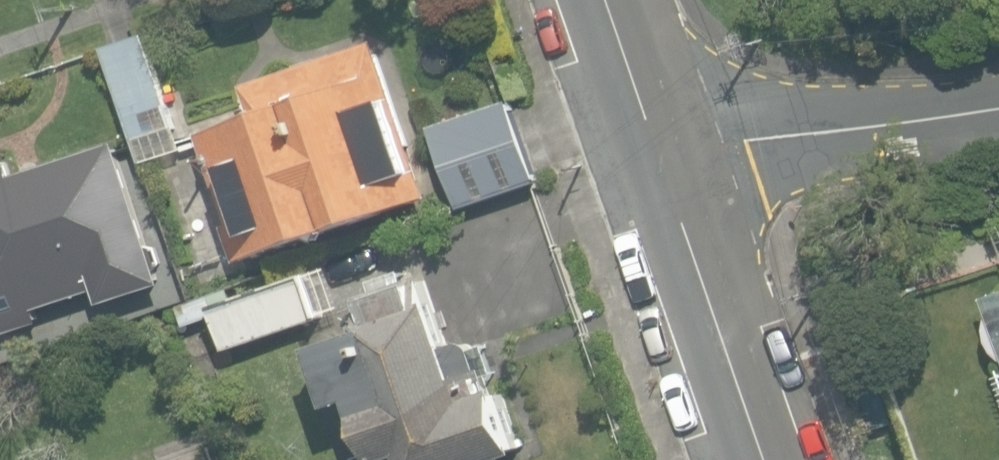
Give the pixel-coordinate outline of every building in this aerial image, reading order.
[(108,49),(147,162),(186,149),(172,107),(175,107),(149,37),(108,49)] [(201,133),(246,264),(433,200),(378,39),(249,84),(259,113),(201,133)] [(432,128),(458,209),(539,184),(513,102),(432,128)] [(10,337),(42,326),(37,313),(94,292),(99,306),(164,282),(114,141),(17,175),(9,155),(0,158),(0,309),(10,337)] [(520,457),(500,388),(488,392),(475,345),(473,341),(468,342),(463,344),(451,347),(437,300),(430,302),(422,273),(370,288),(357,244),(301,260),(305,275),(215,301),(230,351),(361,313),(366,330),(322,343),(340,406),(359,401),(374,455),(360,459),(509,459),(520,457)] [(988,303),(998,337),(998,300),(988,303)]
